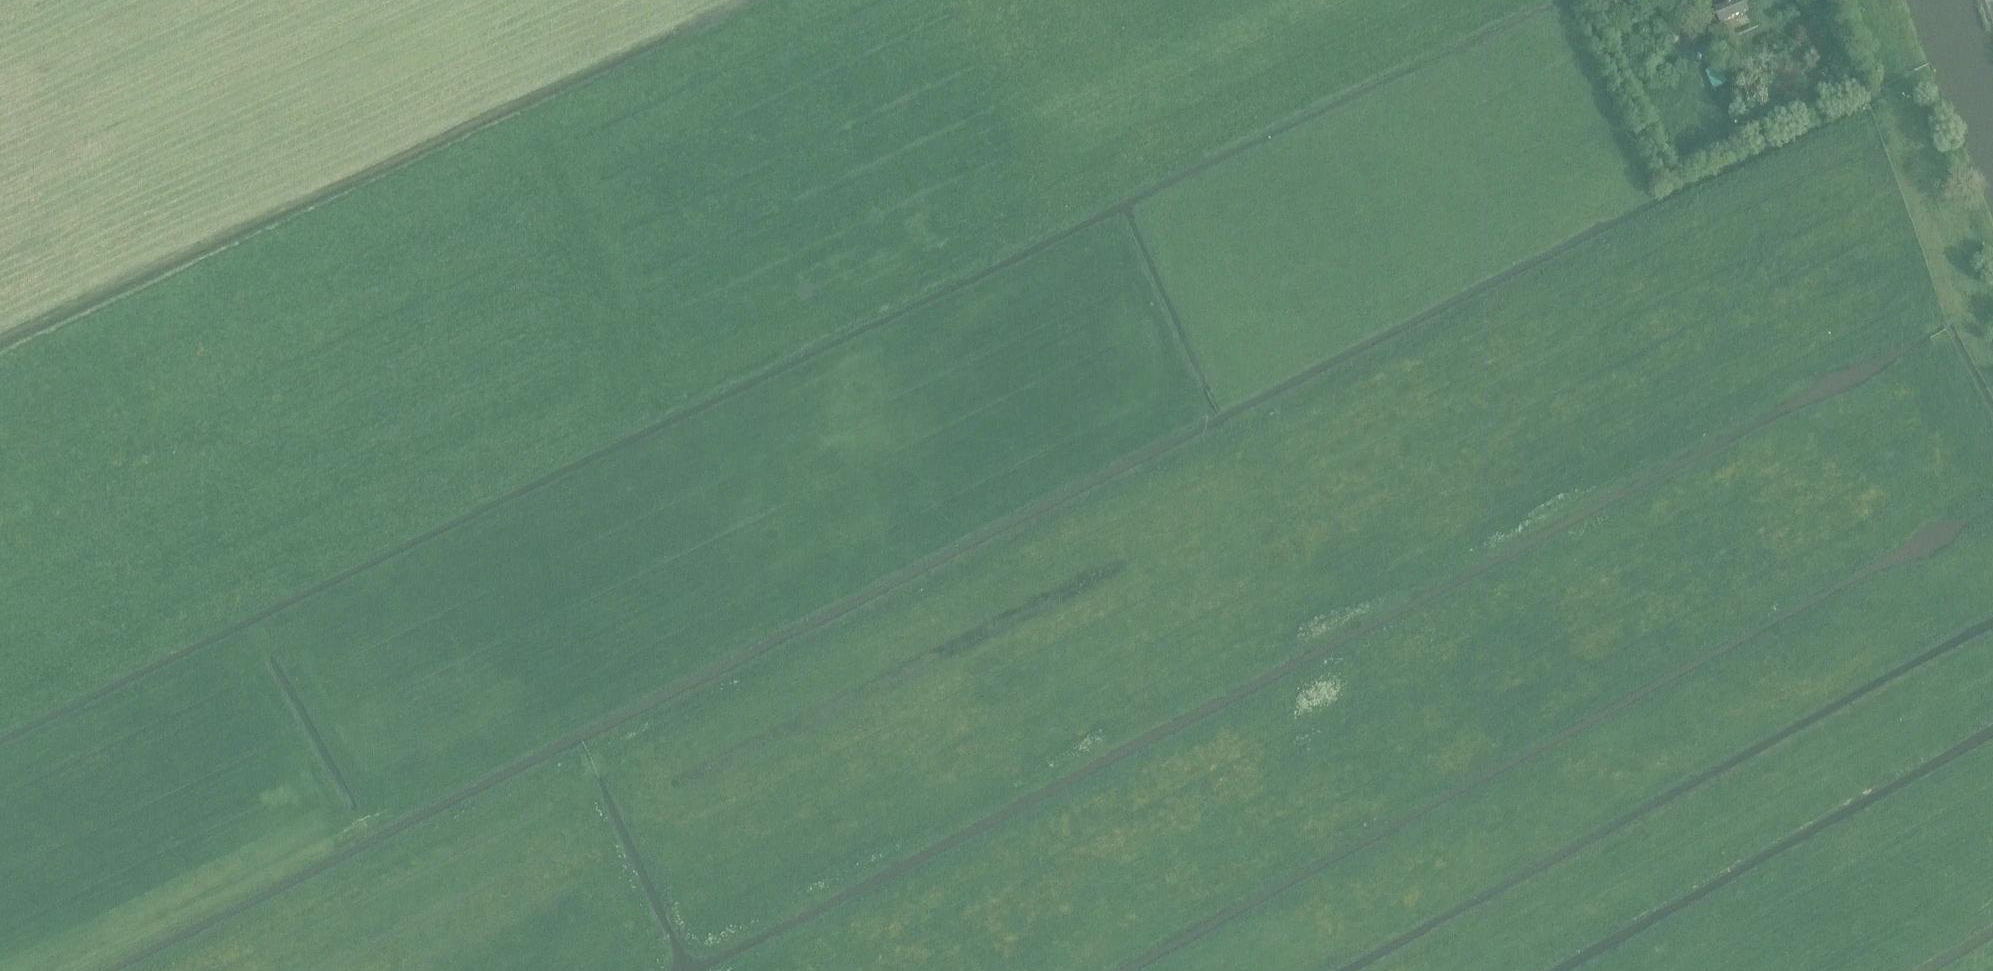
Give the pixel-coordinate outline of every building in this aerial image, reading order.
[(1714,7),(1720,20),(1744,9),(1740,0),(1732,0),(1714,7)]
